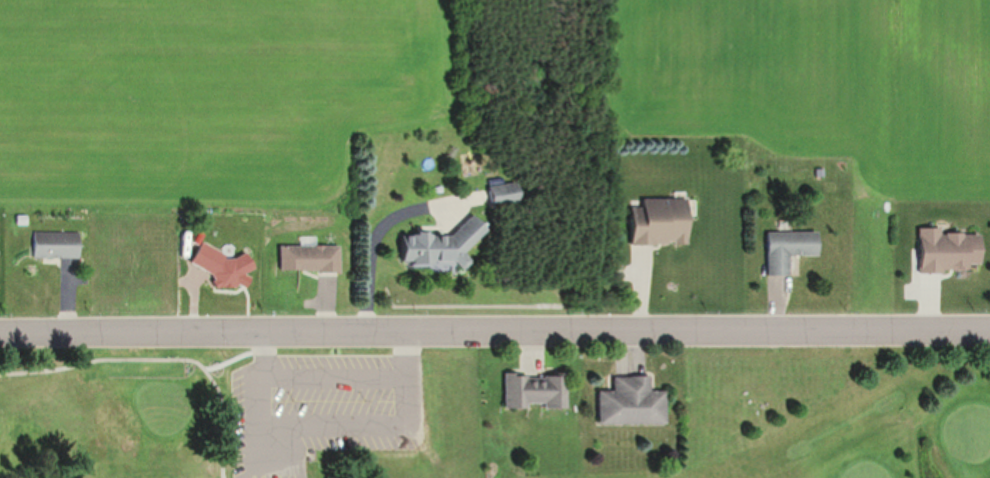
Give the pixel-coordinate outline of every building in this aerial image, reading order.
[(494,204),(527,202),(526,184),(493,186),(494,204)] [(695,245),(695,199),(646,199),(646,205),(636,205),(636,245),(695,245)] [(924,272),(986,271),(986,232),(945,233),(945,228),(923,228),(924,272)] [(473,262),(472,244),(490,243),(489,229),(404,233),(406,266),(473,262)] [(771,232),(771,275),(795,275),(795,256),(824,256),(824,231),(771,232)] [(83,232),(34,232),(34,259),(83,259),(83,232)] [(192,265),(239,292),(257,262),(243,254),(239,262),(205,243),(192,265)] [(283,245),(283,272),(343,272),(343,245),(283,245)] [(571,407),(571,373),(508,373),(508,406),(571,407)] [(603,389),(603,424),(671,424),(671,389),(655,389),(655,374),(618,375),(618,389),(603,389)]
